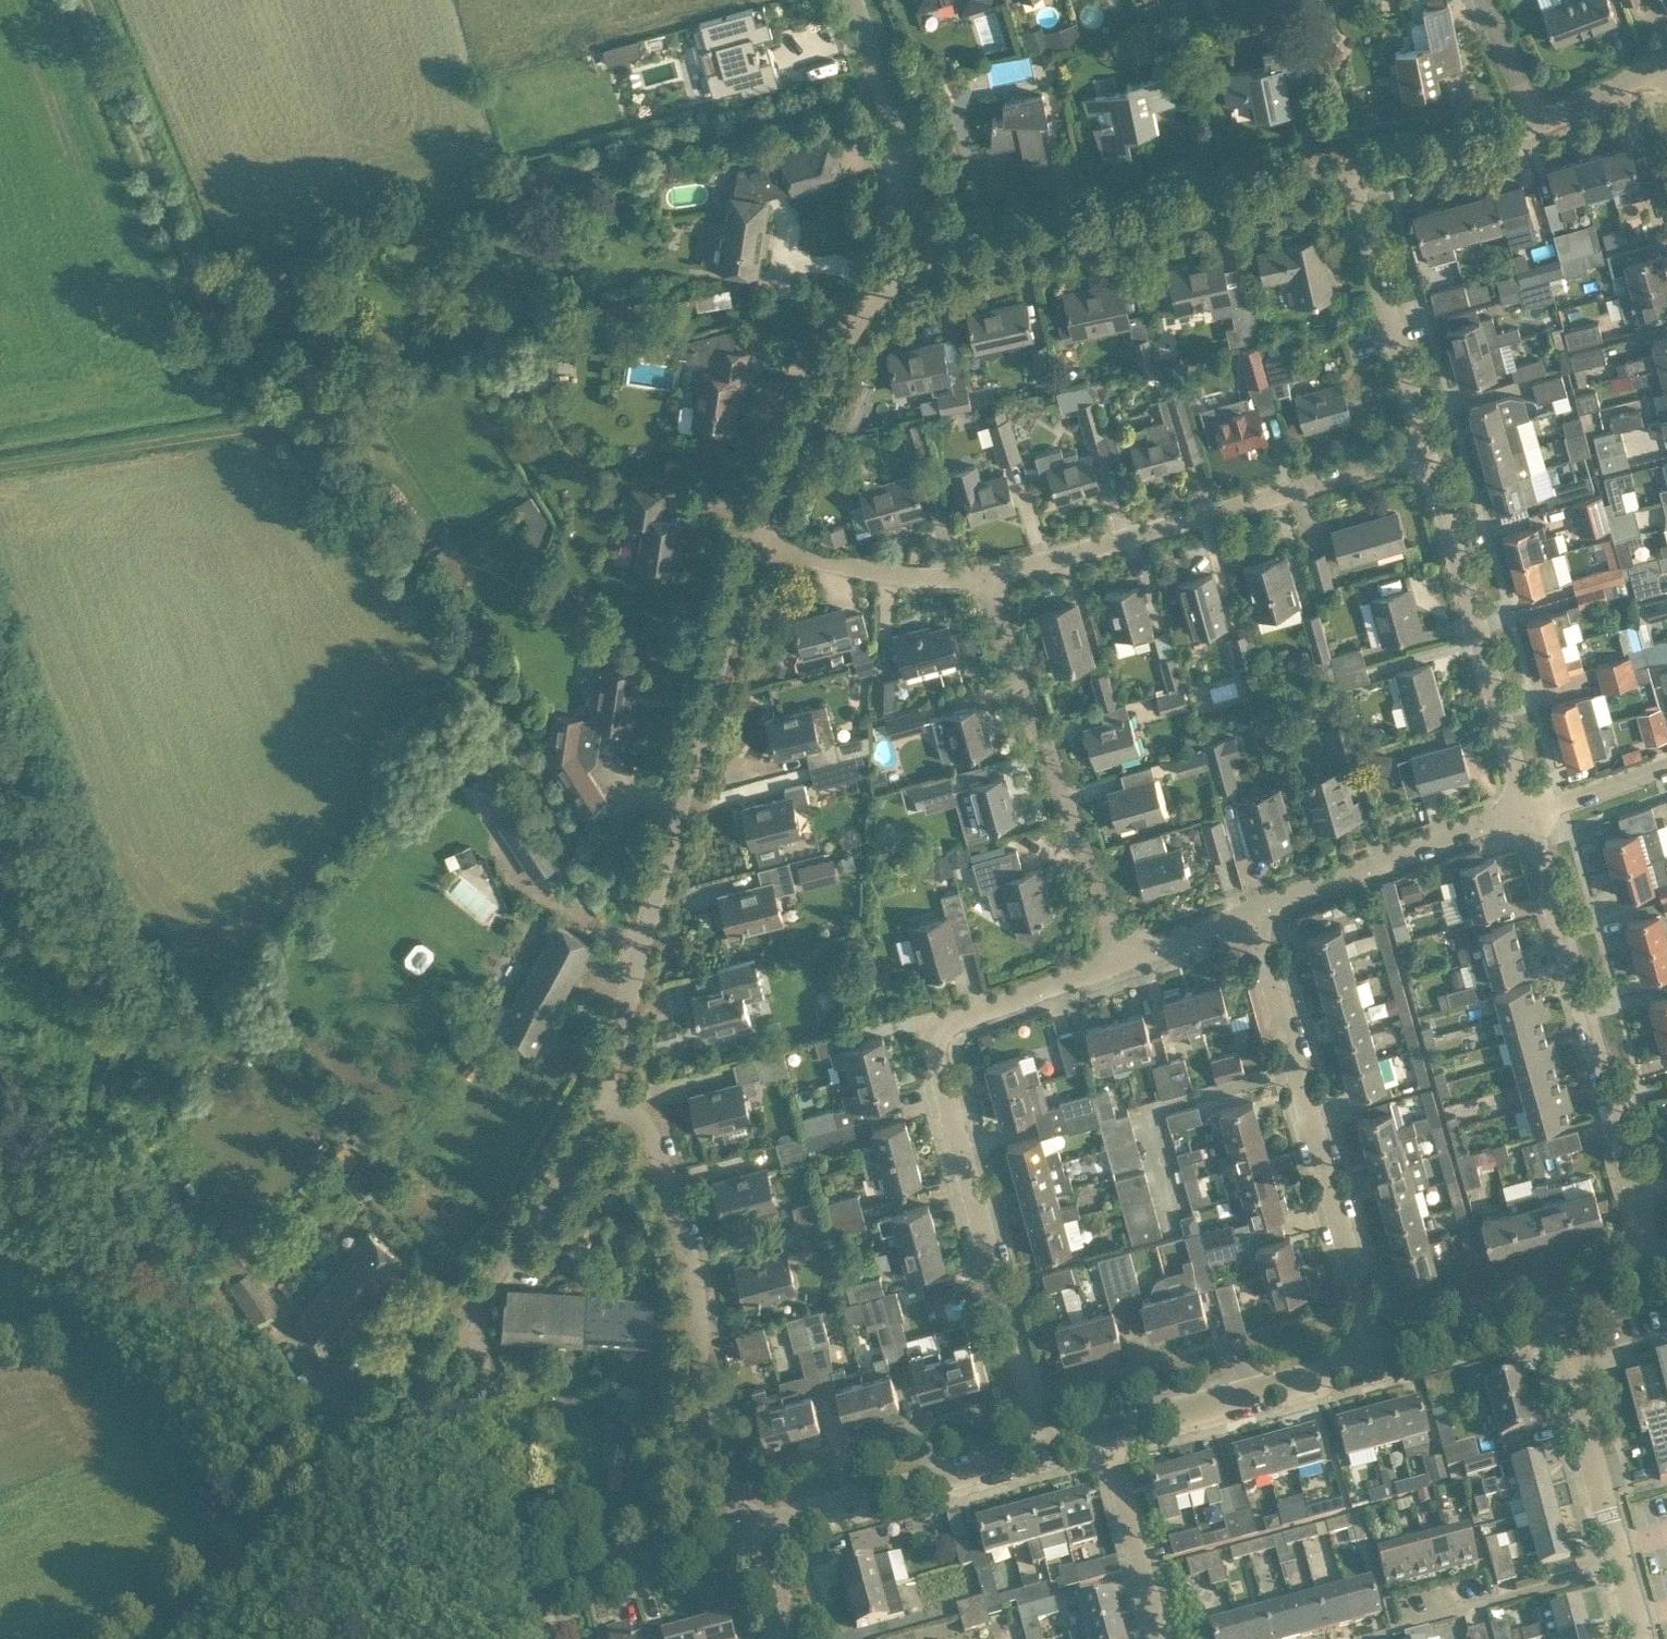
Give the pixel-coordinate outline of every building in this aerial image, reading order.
[(964,12),(995,2),(995,0),(961,0),(964,12)] [(1309,39),(1319,37),(1312,0),(1301,0),(1309,39)] [(1543,7),(1556,41),(1617,18),(1610,0),(1561,0),(1543,7)] [(1411,26),(1415,46),(1396,50),(1405,95),(1440,88),(1436,70),(1462,65),(1449,2),(1423,7),(1426,19),(1414,21),(1411,26)] [(1153,5),(1139,9),(1143,24),(1157,21),(1153,5)] [(753,6),(700,21),(707,45),(705,45),(706,48),(712,46),(711,45),(718,43),(724,65),(717,67),(710,69),(717,91),(716,91),(717,93),(741,86),(743,93),(776,84),(776,82),(774,83),(768,58),(759,60),(758,57),(760,56),(757,46),(755,46),(753,39),(773,34),(770,24),(768,18),(763,19),(757,20),(753,6)] [(1044,31),(1024,38),(1028,51),(1048,45),(1044,31)] [(638,38),(603,47),(608,63),(642,53),(638,38)] [(1310,71),(1305,50),(1303,40),(1264,48),(1268,65),(1251,68),(1250,64),(1222,70),(1229,103),(1231,102),(1231,100),(1254,96),(1258,116),(1290,109),(1286,88),(1285,88),(1282,77),(1310,71)] [(1054,50),(1041,53),(1044,66),(1057,63),(1054,50)] [(919,55),(914,61),(926,71),(936,69),(938,66),(933,62),(932,64),(919,55)] [(1084,97),(1090,113),(1097,110),(1102,124),(1099,126),(1110,155),(1131,151),(1128,138),(1154,127),(1150,105),(1178,100),(1173,74),(1127,84),(1128,88),(1084,97)] [(993,116),(994,120),(993,144),(1022,138),(1029,168),(1049,164),(1040,119),(1048,117),(1043,93),(1004,100),(1003,117),(993,116)] [(713,264),(735,267),(756,271),(760,249),(764,250),(767,229),(763,228),(768,200),(765,199),(766,197),(793,188),(794,191),(843,176),(831,137),(782,152),(783,153),(739,166),(735,194),(731,194),(723,242),(717,241),(713,264)] [(1604,152),(1618,201),(1624,200),(1645,194),(1644,190),(1656,187),(1657,191),(1661,190),(1651,152),(1634,157),(1631,144),(1604,152)] [(1578,159),(1588,194),(1592,206),(1617,200),(1617,202),(1618,201),(1604,152),(1578,159)] [(1573,199),(1588,194),(1578,159),(1550,167),(1556,188),(1564,218),(1577,214),(1573,199)] [(1496,190),(1506,225),(1520,222),(1524,236),(1537,232),(1523,183),(1496,190)] [(1506,225),(1496,190),(1468,198),(1478,233),(1506,225)] [(1443,205),(1456,251),(1482,244),(1478,233),(1468,198),(1443,205)] [(1455,251),(1456,251),(1443,205),(1416,212),(1420,228),(1413,230),(1416,241),(1423,239),(1429,262),(1456,254),(1455,251)] [(1623,221),(1625,226),(1628,239),(1641,236),(1638,223),(1627,226),(1626,220),(1623,221)] [(1554,233),(1560,257),(1600,247),(1594,222),(1554,233)] [(1607,245),(1628,239),(1625,226),(1604,232),(1607,245)] [(1259,251),(1264,272),(1266,279),(1291,273),(1298,302),(1333,294),(1320,236),(1285,244),(1285,245),(1259,251)] [(1630,269),(1635,287),(1666,278),(1660,251),(1636,257),(1633,245),(1607,252),(1613,273),(1630,269)] [(1604,259),(1600,247),(1560,257),(1564,269),(1586,263),(1587,264),(1604,259)] [(1173,288),(1167,289),(1170,304),(1176,303),(1178,308),(1210,301),(1212,314),(1233,309),(1236,324),(1227,326),(1230,341),(1259,334),(1251,300),(1248,301),(1232,304),(1232,303),(1231,297),(1227,279),(1225,268),(1223,258),(1221,258),(1222,263),(1190,269),(1189,265),(1169,269),(1173,288)] [(1539,267),(1520,272),(1522,279),(1519,279),(1521,286),(1542,280),(1539,267)] [(1497,279),(1502,297),(1504,295),(1503,291),(1521,286),(1519,279),(1522,279),(1520,272),(1497,279)] [(1466,296),(1467,301),(1490,295),(1485,275),(1465,281),(1467,288),(1469,288),(1470,294),(1466,296)] [(1436,310),(1467,301),(1466,296),(1470,294),(1469,288),(1467,288),(1465,281),(1463,276),(1456,277),(1457,283),(1431,290),(1436,310)] [(1504,295),(1502,297),(1504,303),(1521,298),(1523,306),(1555,297),(1549,278),(1544,279),(1542,280),(1521,286),(1503,291),(1504,295)] [(1666,278),(1635,287),(1635,288),(1617,292),(1624,319),(1666,307),(1666,279),(1666,278)] [(1066,292),(1070,311),(1057,313),(1063,340),(1131,326),(1121,280),(1098,285),(1099,290),(1068,296),(1067,292),(1066,292)] [(969,313),(974,334),(977,347),(1032,335),(1029,322),(1025,301),(998,307),(998,309),(971,315),(971,313),(969,313)] [(1450,326),(1448,327),(1455,354),(1500,341),(1521,336),(1518,325),(1497,331),(1492,315),(1479,318),(1476,307),(1447,315),(1450,326)] [(1600,319),(1577,325),(1582,342),(1605,336),(1600,319)] [(1557,327),(1552,328),(1557,346),(1568,343),(1568,346),(1571,345),(1566,328),(1565,328),(1564,324),(1557,326),(1557,327)] [(1619,373),(1666,360),(1666,334),(1654,338),(1658,351),(1616,362),(1619,373)] [(1148,336),(1131,339),(1137,367),(1131,369),(1132,370),(1154,365),(1148,336)] [(897,390),(919,386),(951,379),(942,341),(920,345),(921,348),(893,354),(892,351),(889,352),(897,390)] [(1508,368),(1500,341),(1455,354),(1463,381),(1484,375),(1508,368)] [(1039,378),(1053,374),(1046,343),(1032,346),(1039,378)] [(1571,352),(1579,384),(1588,382),(1584,366),(1607,359),(1602,344),(1571,352)] [(1253,383),(1269,378),(1259,345),(1243,349),(1253,383)] [(679,423),(682,427),(694,429),(695,422),(733,428),(740,379),(744,380),(749,352),(733,349),(721,347),(717,372),(703,369),(698,404),(686,402),(681,405),(679,423)] [(1265,356),(1272,381),(1276,395),(1290,391),(1288,377),(1298,374),(1291,348),(1265,356)] [(1515,379),(1544,371),(1541,357),(1512,365),(1515,379)] [(1619,373),(1623,387),(1664,376),(1666,386),(1666,360),(1619,373)] [(1116,433),(1108,435),(1114,458),(1122,456),(1124,461),(1137,457),(1142,475),(1184,463),(1178,442),(1176,436),(1194,431),(1186,401),(1185,396),(1187,395),(1182,376),(1181,374),(1178,362),(1156,367),(1159,379),(1164,396),(1159,397),(1165,418),(1146,424),(1116,432),(1116,433)] [(551,365),(538,365),(538,375),(551,375),(551,365)] [(1196,370),(1181,374),(1182,376),(1187,395),(1202,391),(1196,370)] [(1533,381),(1538,400),(1552,396),(1556,409),(1570,404),(1561,373),(1533,381)] [(1064,405),(1078,401),(1094,458),(1111,453),(1089,379),(1059,389),(1064,405)] [(1095,384),(1101,400),(1117,395),(1111,379),(1095,384)] [(1343,382),(1322,387),(1296,394),(1305,428),(1352,415),(1343,382)] [(943,410),(972,404),(968,384),(939,390),(943,410)] [(1596,389),(1575,394),(1580,411),(1591,408),(1600,406),(1596,389)] [(848,429),(855,427),(870,398),(856,390),(849,404),(838,424),(841,425),(848,429)] [(1469,406),(1476,431),(1517,419),(1510,395),(1497,398),(1469,406)] [(1258,404),(1246,408),(1243,397),(1204,409),(1212,439),(1222,436),(1226,451),(1268,439),(1258,404)] [(1660,417),(1666,415),(1666,403),(1657,406),(1660,417)] [(987,413),(990,423),(987,424),(1000,463),(1022,456),(1010,417),(1008,418),(1004,407),(987,413)] [(1611,416),(1614,429),(1621,427),(1644,422),(1640,408),(1611,416)] [(1563,419),(1566,432),(1585,427),(1581,414),(1563,419)] [(1660,417),(1646,420),(1649,433),(1664,430),(1666,441),(1666,415),(1660,417)] [(913,454),(930,449),(921,418),(904,423),(913,454)] [(1476,431),(1483,456),(1524,444),(1517,419),(1476,431)] [(1584,428),(1585,428),(1585,427),(1566,432),(1567,433),(1564,434),(1571,457),(1591,451),(1587,436),(1584,437),(1583,429),(1584,429),(1584,428)] [(1625,446),(1621,428),(1621,427),(1614,429),(1615,429),(1594,434),(1603,469),(1630,463),(1625,446)] [(1483,456),(1490,481),(1531,470),(1524,444),(1483,456)] [(1100,487),(1094,466),(1090,453),(1079,456),(1077,449),(1064,453),(1062,446),(1036,454),(1042,476),(1051,474),(1058,499),(1100,487)] [(950,471),(953,481),(959,502),(968,499),(973,519),(1015,507),(1005,470),(981,477),(977,463),(950,471)] [(1605,476),(1614,512),(1626,509),(1622,489),(1636,486),(1631,469),(1605,476)] [(1531,471),(1531,470),(1490,481),(1498,508),(1526,501),(1538,497),(1530,471),(1531,471)] [(914,473),(883,482),(862,489),(873,526),(925,511),(914,473)] [(1590,473),(1554,484),(1559,498),(1594,488),(1590,473)] [(637,564),(654,566),(676,569),(683,517),(654,513),(657,490),(632,486),(628,518),(643,520),(637,564)] [(517,503),(530,523),(525,538),(539,543),(547,520),(548,518),(531,493),(517,503)] [(1601,494),(1573,501),(1582,535),(1583,534),(1610,527),(1608,520),(1607,517),(1603,501),(1601,494)] [(1633,510),(1608,517),(1613,536),(1613,538),(1626,535),(1639,531),(1633,510)] [(1343,562),(1385,550),(1406,544),(1396,511),(1378,516),(1379,519),(1336,531),(1335,528),(1334,528),(1343,562)] [(1544,523),(1505,533),(1513,563),(1552,552),(1560,550),(1555,531),(1547,534),(1544,523)] [(1626,535),(1613,538),(1621,564),(1629,562),(1633,561),(1631,553),(1629,547),(1626,536),(1626,535)] [(1609,566),(1572,576),(1576,591),(1624,578),(1621,564),(1613,538),(1613,536),(1603,538),(1604,542),(1609,566)] [(469,574),(447,541),(428,554),(451,587),(469,574)] [(1403,545),(1409,564),(1423,560),(1417,541),(1403,545)] [(1659,555),(1663,568),(1666,567),(1666,551),(1666,552),(1664,552),(1662,553),(1662,554),(1659,555)] [(1309,556),(1317,588),(1332,585),(1323,552),(1309,556)] [(1560,582),(1552,552),(1513,563),(1521,593),(1560,582)] [(1243,564),(1249,585),(1258,616),(1301,603),(1291,567),(1279,571),(1275,555),(1243,564)] [(1633,561),(1629,562),(1637,596),(1662,589),(1658,572),(1652,573),(1643,576),(1639,560),(1633,561)] [(1178,583),(1184,604),(1192,633),(1227,623),(1213,573),(1178,583)] [(1624,578),(1576,591),(1580,606),(1607,599),(1606,596),(1619,592),(1619,594),(1628,592),(1624,578)] [(1104,596),(1109,617),(1120,654),(1135,649),(1133,642),(1156,636),(1141,584),(1097,596),(1097,598),(1104,596)] [(1409,586),(1388,592),(1373,596),(1385,639),(1421,629),(1416,610),(1411,611),(1405,589),(1409,588),(1409,586)] [(1645,601),(1650,619),(1666,614),(1666,595),(1645,601)] [(1093,661),(1082,623),(1076,602),(1041,612),(1057,671),(1093,661)] [(852,641),(849,628),(843,607),(796,619),(798,627),(797,628),(798,632),(799,631),(805,654),(852,641)] [(1528,618),(1537,648),(1568,640),(1562,622),(1570,620),(1567,608),(1528,618)] [(1319,685),(1339,679),(1337,670),(1332,653),(1320,611),(1304,615),(1317,658),(1312,660),(1319,685)] [(1638,621),(1621,625),(1628,649),(1644,644),(1643,642),(1638,621)] [(905,671),(937,663),(958,657),(949,625),(922,632),(920,627),(895,634),(905,671)] [(1170,685),(1171,687),(1183,683),(1175,654),(1168,629),(1156,633),(1162,657),(1170,685)] [(1240,664),(1257,659),(1249,631),(1232,636),(1240,664)] [(1666,659),(1666,636),(1643,642),(1649,664),(1666,659)] [(963,655),(979,651),(975,637),(959,641),(963,655)] [(1568,640),(1537,648),(1545,678),(1584,668),(1580,654),(1579,654),(1575,638),(1568,640)] [(856,658),(874,653),(870,639),(852,644),(856,658)] [(664,640),(661,651),(677,655),(679,644),(664,640)] [(1332,653),(1337,670),(1366,662),(1361,645),(1332,653)] [(1596,664),(1600,677),(1634,667),(1631,655),(1596,664)] [(854,660),(858,675),(869,672),(865,657),(854,660)] [(776,661),(773,670),(783,673),(785,664),(776,661)] [(1337,670),(1339,679),(1342,687),(1370,679),(1366,662),(1337,670)] [(1412,722),(1423,719),(1444,713),(1443,711),(1441,712),(1435,688),(1437,687),(1430,662),(1398,671),(1412,722)] [(1634,667),(1600,677),(1603,690),(1650,677),(1647,664),(1634,667)] [(602,721),(610,722),(631,725),(639,671),(600,665),(592,718),(556,713),(550,755),(549,756),(584,812),(607,798),(587,766),(591,763),(594,762),(595,760),(596,757),(602,721)] [(1118,703),(1108,670),(1091,674),(1101,708),(1118,703)] [(1248,701),(1248,704),(1269,698),(1268,696),(1266,696),(1259,673),(1247,677),(1251,690),(1256,689),(1258,698),(1248,701)] [(892,708),(892,703),(893,676),(879,675),(877,707),(892,708)] [(1189,705),(1183,683),(1171,687),(1172,692),(1159,695),(1164,711),(1189,705)] [(1552,704),(1561,733),(1599,723),(1594,705),(1591,693),(1552,704)] [(807,748),(811,765),(841,757),(865,751),(863,741),(858,742),(856,736),(837,742),(826,702),(767,717),(777,755),(807,748)] [(979,704),(932,717),(943,759),(965,753),(967,761),(975,759),(972,751),(991,746),(979,704)] [(1641,720),(1647,741),(1666,736),(1666,732),(1660,706),(1638,712),(1641,720)] [(891,736),(925,727),(920,708),(886,718),(891,736)] [(1131,713),(1117,717),(1104,720),(1106,727),(1086,732),(1095,764),(1142,751),(1131,713)] [(1330,720),(1332,724),(1329,725),(1338,756),(1360,750),(1351,718),(1347,719),(1346,715),(1330,720)] [(1207,749),(1218,791),(1238,785),(1226,743),(1220,745),(1211,716),(1198,720),(1205,742),(1207,749)] [(1604,739),(1599,723),(1561,733),(1569,763),(1593,757),(1593,756),(1608,752),(1604,739)] [(1189,746),(1202,742),(1196,724),(1183,728),(1189,746)] [(1455,724),(1446,726),(1450,741),(1459,738),(1455,724)] [(1461,740),(1440,746),(1412,754),(1422,789),(1444,783),(1443,779),(1469,772),(1470,775),(1471,775),(1461,740)] [(1216,792),(1218,791),(1207,749),(1204,750),(1203,749),(1177,757),(1182,773),(1208,766),(1216,792)] [(1371,752),(1368,769),(1390,772),(1392,755),(1371,752)] [(846,778),(841,757),(811,765),(816,786),(846,778)] [(1351,803),(1348,790),(1341,767),(1304,778),(1318,828),(1364,815),(1360,800),(1351,803)] [(884,770),(869,774),(874,790),(888,786),(884,770)] [(1004,774),(983,780),(957,787),(961,802),(973,799),(980,827),(1016,818),(1004,774)] [(491,785),(484,790),(505,821),(499,825),(535,877),(541,872),(561,859),(504,776),(491,785)] [(1136,822),(1145,819),(1165,814),(1155,776),(1125,784),(1127,791),(1111,795),(1119,823),(1135,818),(1136,822)] [(950,777),(923,784),(904,790),(908,804),(954,791),(950,777)] [(787,796),(743,807),(753,845),(755,844),(760,864),(783,858),(778,838),(802,832),(803,832),(796,801),(810,798),(806,782),(785,787),(787,796)] [(1294,841),(1288,820),(1279,787),(1245,796),(1252,823),(1246,825),(1253,852),(1294,841)] [(1624,833),(1605,839),(1613,867),(1645,857),(1658,854),(1665,852),(1658,825),(1652,804),(1619,815),(1624,833)] [(1204,823),(1206,832),(1212,853),(1229,848),(1221,818),(1204,823)] [(1167,849),(1162,830),(1130,839),(1146,892),(1190,880),(1181,846),(1167,849)] [(463,866),(478,859),(472,844),(456,851),(463,866)] [(949,850),(953,865),(973,860),(969,845),(949,850)] [(1017,847),(973,859),(981,889),(988,887),(989,891),(994,912),(999,910),(1009,907),(1014,924),(1015,924),(1018,935),(1032,943),(1040,929),(1037,918),(1052,914),(1039,867),(1020,873),(1018,867),(1022,866),(1017,847)] [(934,877),(954,872),(949,851),(929,856),(934,877)] [(1448,857),(1457,892),(1502,879),(1495,855),(1462,864),(1459,853),(1448,857)] [(1645,857),(1613,867),(1621,894),(1656,885),(1655,882),(1658,882),(1666,879),(1658,854),(1645,857)] [(804,887),(839,878),(833,855),(798,864),(804,887)] [(790,860),(781,863),(760,867),(763,883),(720,893),(731,934),(785,920),(777,890),(796,886),(790,860)] [(1418,878),(1400,882),(1404,900),(1422,895),(1418,878)] [(1382,882),(1393,922),(1398,940),(1411,936),(1406,918),(1395,879),(1382,882)] [(1509,904),(1502,879),(1457,892),(1455,892),(1462,917),(1509,904)] [(1658,882),(1662,897),(1666,895),(1666,879),(1658,882)] [(910,926),(918,955),(923,975),(962,965),(952,929),(968,924),(968,926),(969,926),(959,888),(941,893),(947,915),(910,926)] [(1362,920),(1375,904),(1361,892),(1349,908),(1362,920)] [(1636,948),(1666,939),(1666,895),(1662,897),(1666,909),(1628,919),(1636,948)] [(1378,944),(1381,943),(1391,940),(1384,914),(1370,918),(1378,944)] [(1459,947),(1463,961),(1486,955),(1521,945),(1514,921),(1493,926),(1489,914),(1456,924),(1463,946),(1459,947)] [(487,1024),(515,1039),(534,1050),(593,940),(557,921),(512,1006),(500,1000),(487,1024)] [(1308,935),(1315,962),(1349,952),(1342,925),(1308,935)] [(1636,948),(1644,975),(1666,969),(1666,939),(1636,948)] [(1381,943),(1389,969),(1399,966),(1391,940),(1381,943)] [(1528,970),(1521,945),(1486,955),(1463,961),(1463,962),(1470,960),(1476,982),(1446,991),(1450,1004),(1486,994),(1481,980),(1493,977),(1493,979),(1528,970)] [(1315,962),(1322,988),(1357,978),(1349,952),(1315,962)] [(719,967),(719,968),(730,966),(733,977),(722,980),(724,987),(693,995),(702,1031),(734,1023),(736,1029),(753,1024),(746,999),(765,995),(755,958),(719,967)] [(1389,969),(1396,995),(1406,993),(1399,966),(1389,969)] [(1322,988),(1330,1014),(1364,1004),(1357,978),(1322,988)] [(1495,991),(1502,1015),(1544,1003),(1541,991),(1534,993),(1531,981),(1495,991)] [(1202,1023),(1230,1015),(1221,982),(1193,989),(1202,1023)] [(1207,1040),(1202,1023),(1193,989),(1165,997),(1174,1031),(1188,1027),(1193,1044),(1207,1040)] [(1396,995),(1401,1014),(1411,1011),(1406,993),(1396,995)] [(1659,1029),(1666,1026),(1666,996),(1651,1001),(1659,1029)] [(1502,1015),(1508,1037),(1544,1027),(1541,1016),(1547,1015),(1544,1003),(1502,1015)] [(232,1004),(227,1010),(248,1027),(253,1021),(232,1004)] [(1330,1014),(1337,1040),(1371,1030),(1364,1004),(1330,1014)] [(1115,1018),(1124,1051),(1152,1043),(1143,1011),(1115,1018)] [(1128,1065),(1124,1051),(1115,1018),(1087,1026),(1096,1059),(1110,1055),(1114,1069),(1128,1065)] [(1403,1021),(1408,1040),(1418,1037),(1413,1019),(1403,1021)] [(1021,1023),(1019,1026),(1019,1030),(1021,1033),(1026,1033),(1029,1032),(1030,1028),(1028,1024),(1025,1022),(1021,1023)] [(1422,1025),(1425,1036),(1435,1034),(1432,1023),(1422,1025)] [(1659,1029),(1666,1056),(1666,1026),(1659,1029)] [(1337,1040),(1344,1066),(1389,1053),(1383,1027),(1371,1030),(1337,1040)] [(1508,1037),(1515,1060),(1557,1048),(1553,1036),(1547,1038),(1544,1027),(1508,1037)] [(1085,1067),(1081,1050),(1075,1029),(1058,1034),(1068,1072),(1085,1067)] [(991,1030),(980,1034),(984,1043),(995,1039),(991,1030)] [(840,1078),(852,1075),(891,1064),(883,1035),(839,1047),(835,1034),(817,1039),(821,1054),(831,1051),(834,1064),(837,1064),(840,1078)] [(1438,1045),(1435,1034),(1425,1036),(1428,1047),(1438,1045)] [(1425,1060),(1420,1045),(1410,1047),(1415,1063),(1425,1060)] [(789,1071),(782,1048),(754,1056),(761,1079),(789,1071)] [(1515,1060),(1521,1082),(1557,1072),(1554,1062),(1560,1060),(1557,1048),(1515,1060)] [(1240,1049),(1211,1057),(1218,1080),(1246,1072),(1240,1049)] [(986,1064),(994,1092),(1042,1079),(1034,1051),(986,1064)] [(1389,1053),(1344,1066),(1352,1092),(1399,1079),(1392,1053),(1389,1053)] [(1169,1060),(1178,1091),(1194,1087),(1185,1055),(1169,1060)] [(1162,1096),(1178,1091),(1169,1060),(1154,1064),(1162,1096)] [(801,1116),(805,1132),(870,1115),(867,1102),(899,1094),(891,1064),(852,1075),(856,1089),(842,1093),(846,1105),(835,1108),(834,1107),(801,1116)] [(1434,1071),(1437,1082),(1447,1079),(1444,1068),(1434,1071)] [(1428,1072),(1418,1075),(1421,1084),(1431,1081),(1428,1072)] [(1521,1082),(1527,1105),(1569,1093),(1566,1081),(1560,1083),(1557,1072),(1521,1082)] [(701,1133),(752,1119),(745,1094),(758,1090),(754,1076),(691,1093),(701,1133)] [(1050,1107),(1042,1079),(994,1092),(1002,1120),(1050,1107)] [(1451,1090),(1447,1079),(1437,1082),(1440,1093),(1451,1090)] [(1091,1090),(1096,1106),(1099,1119),(1129,1111),(1126,1102),(1114,1105),(1108,1086),(1091,1090)] [(1429,1115),(1432,1126),(1442,1123),(1432,1087),(1422,1090),(1429,1115)] [(1060,1099),(1065,1115),(1096,1106),(1091,1090),(1060,1099)] [(1573,1105),(1569,1093),(1527,1105),(1534,1128),(1570,1118),(1566,1107),(1573,1105)] [(1220,1109),(1228,1136),(1261,1126),(1254,1100),(1220,1109)] [(1203,1119),(1198,1103),(1167,1113),(1171,1128),(1203,1119)] [(1069,1131),(1100,1122),(1099,1119),(1096,1106),(1065,1115),(1069,1131)] [(1393,1108),(1359,1118),(1366,1144),(1412,1132),(1432,1126),(1429,1115),(1397,1124),(1393,1108)] [(1099,1119),(1100,1122),(1103,1132),(1132,1124),(1129,1111),(1116,1115),(1099,1119)] [(1447,1116),(1450,1126),(1460,1124),(1457,1113),(1447,1116)] [(860,1148),(864,1162),(914,1148),(906,1119),(872,1128),(876,1143),(860,1148)] [(376,1121),(365,1133),(373,1142),(385,1130),(376,1121)] [(839,1123),(805,1132),(809,1147),(843,1138),(839,1123)] [(1442,1123),(1432,1126),(1437,1144),(1447,1141),(1442,1123)] [(1103,1132),(1106,1144),(1136,1136),(1132,1124),(1103,1132)] [(1450,1126),(1457,1154),(1468,1151),(1460,1124),(1450,1126)] [(1222,1168),(1269,1155),(1261,1126),(1228,1136),(1236,1164),(1222,1168)] [(1550,1135),(1554,1152),(1582,1144),(1578,1127),(1550,1135)] [(812,1155),(809,1147),(805,1132),(777,1140),(783,1163),(812,1155)] [(1366,1144),(1373,1170),(1419,1157),(1412,1132),(1366,1144)] [(1038,1135),(1008,1143),(1015,1171),(1061,1158),(1058,1146),(1043,1150),(1038,1135)] [(1542,1155),(1554,1152),(1550,1135),(1537,1138),(1542,1155)] [(1106,1144),(1110,1157),(1139,1149),(1136,1136),(1106,1144)] [(1493,1144),(1494,1146),(1498,1161),(1510,1157),(1506,1140),(1493,1144)] [(355,1152),(343,1141),(335,1149),(347,1161),(355,1152)] [(1493,1162),(1498,1161),(1494,1146),(1474,1151),(1473,1149),(1468,1151),(1457,1154),(1466,1185),(1482,1181),(1479,1171),(1494,1166),(1493,1162)] [(922,1178),(914,1148),(864,1162),(867,1176),(874,1174),(878,1190),(888,1187),(922,1178)] [(1143,1161),(1139,1149),(1110,1157),(1113,1169),(1143,1161)] [(1439,1152),(1447,1178),(1456,1175),(1449,1149),(1439,1152)] [(1222,1168),(1229,1196),(1277,1182),(1269,1155),(1222,1168)] [(1180,1161),(1185,1179),(1198,1175),(1193,1157),(1180,1161)] [(1373,1170),(1381,1196),(1415,1187),(1408,1162),(1420,1159),(1419,1157),(1373,1170)] [(1015,1171),(1023,1198),(1073,1184),(1069,1171),(1065,1172),(1061,1158),(1015,1171)] [(767,1166),(735,1175),(714,1181),(724,1217),(777,1203),(767,1166)] [(1116,1178),(1119,1190),(1148,1182),(1145,1170),(1116,1178)] [(1562,1181),(1575,1227),(1603,1219),(1590,1174),(1562,1181)] [(1203,1192),(1198,1175),(1185,1179),(1193,1206),(1212,1201),(1209,1190),(1203,1192)] [(1447,1178),(1454,1204),(1464,1201),(1456,1175),(1447,1178)] [(1523,1177),(1503,1182),(1506,1192),(1525,1186),(1523,1177)] [(1535,1188),(1547,1235),(1575,1227),(1562,1181),(1548,1185),(1547,1180),(1533,1184),(1535,1188)] [(1119,1190),(1123,1203),(1152,1194),(1148,1182),(1119,1190)] [(1285,1211),(1277,1182),(1229,1196),(1219,1198),(1222,1211),(1233,1208),(1247,1204),(1251,1220),(1285,1211)] [(1023,1198),(1030,1225),(1080,1212),(1078,1202),(1061,1206),(1056,1190),(1073,1186),(1073,1184),(1023,1198)] [(1381,1196),(1388,1222),(1422,1213),(1415,1187),(1381,1196)] [(1511,1208),(1520,1242),(1547,1235),(1535,1188),(1507,1196),(1511,1208)] [(824,1201),(828,1216),(861,1207),(857,1192),(824,1201)] [(1123,1203),(1126,1217),(1156,1208),(1152,1194),(1123,1203)] [(794,1204),(799,1224),(823,1218),(818,1198),(794,1204)] [(1461,1230),(1471,1227),(1464,1201),(1454,1204),(1461,1230)] [(883,1231),(886,1246),(937,1232),(929,1203),(879,1217),(883,1231)] [(828,1216),(833,1233),(866,1224),(861,1207),(828,1216)] [(1126,1217),(1130,1228),(1159,1220),(1156,1208),(1126,1217)] [(1492,1250),(1520,1242),(1511,1208),(1483,1216),(1492,1250)] [(1081,1213),(1080,1212),(1030,1225),(1038,1255),(1071,1246),(1071,1245),(1084,1242),(1077,1214),(1081,1213)] [(1388,1222),(1395,1248),(1429,1239),(1422,1213),(1388,1222)] [(823,1218),(799,1224),(805,1247),(834,1240),(828,1216),(823,1218)] [(1159,1220),(1130,1228),(1133,1241),(1162,1233),(1159,1220)] [(1201,1230),(1205,1245),(1236,1237),(1232,1221),(1201,1230)] [(1461,1230),(1468,1256),(1479,1254),(1471,1227),(1461,1230)] [(370,1230),(333,1277),(365,1303),(403,1255),(370,1230)] [(1216,1284),(1210,1261),(1205,1245),(1201,1230),(1200,1230),(1186,1234),(1201,1288),(1216,1284)] [(945,1261),(937,1232),(886,1246),(889,1258),(894,1275),(945,1261)] [(1258,1243),(1265,1271),(1299,1262),(1291,1234),(1258,1243)] [(1205,1245),(1210,1261),(1240,1253),(1236,1237),(1205,1245)] [(1437,1265),(1429,1239),(1395,1248),(1403,1275),(1437,1265)] [(1114,1253),(1122,1285),(1139,1281),(1130,1249),(1114,1253)] [(787,1250),(758,1258),(737,1264),(747,1302),(798,1288),(787,1250)] [(1098,1257),(1107,1289),(1122,1286),(1122,1285),(1114,1253),(1098,1257)] [(575,1262),(568,1269),(576,1277),(583,1270),(575,1262)] [(1306,1290),(1299,1262),(1265,1271),(1266,1271),(1249,1276),(1253,1289),(1269,1285),(1273,1299),(1306,1290)] [(1071,1264),(1076,1282),(1082,1280),(1077,1263),(1071,1264)] [(1066,1355),(1094,1348),(1085,1315),(1076,1282),(1071,1264),(1043,1272),(1047,1289),(1062,1285),(1071,1318),(1057,1322),(1066,1355)] [(445,1265),(437,1276),(447,1284),(455,1273),(445,1265)] [(229,1279),(253,1318),(276,1304),(250,1266),(240,1272),(229,1279)] [(951,1273),(930,1279),(922,1281),(926,1296),(955,1288),(951,1273)] [(1151,1332),(1179,1325),(1167,1280),(1165,1273),(1162,1274),(1159,1276),(1155,1279),(1153,1282),(1152,1286),(1151,1290),(1152,1297),(1142,1299),(1151,1332)] [(851,1300),(860,1297),(881,1291),(883,1291),(879,1275),(846,1284),(851,1300)] [(1167,1280),(1179,1325),(1207,1317),(1198,1284),(1184,1288),(1181,1276),(1167,1280)] [(295,1324),(310,1336),(327,1350),(365,1303),(333,1277),(295,1324)] [(1240,1308),(1235,1287),(1233,1280),(1216,1285),(1224,1312),(1240,1308)] [(844,1301),(851,1300),(846,1284),(840,1285),(844,1301)] [(505,1300),(503,1337),(583,1342),(585,1304),(587,1304),(588,1292),(509,1287),(508,1300),(505,1300)] [(881,1291),(890,1321),(904,1317),(896,1288),(883,1291),(881,1291)] [(869,1327),(890,1321),(881,1291),(860,1297),(869,1327)] [(585,1304),(583,1342),(584,1342),(619,1344),(619,1345),(619,1346),(619,1347),(619,1348),(619,1349),(619,1350),(620,1351),(620,1352),(621,1353),(621,1354),(622,1354),(623,1355),(624,1355),(625,1356),(626,1356),(627,1356),(628,1356),(629,1356),(630,1356),(631,1355),(632,1355),(633,1354),(634,1353),(635,1352),(635,1351),(636,1350),(636,1349),(636,1348),(636,1347),(636,1346),(636,1345),(650,1346),(653,1297),(651,1297),(651,1299),(652,1299),(651,1310),(592,1306),(593,1293),(588,1292),(587,1304),(585,1304)] [(1085,1315),(1094,1348),(1122,1340),(1113,1307),(1085,1315)] [(805,1312),(813,1345),(830,1340),(822,1308),(805,1312)] [(795,1349),(813,1345),(805,1312),(787,1317),(795,1349)] [(764,1324),(758,1325),(737,1331),(745,1360),(772,1353),(764,1324)] [(966,1327),(937,1335),(939,1345),(951,1386),(959,1384),(960,1388),(973,1384),(971,1381),(980,1378),(966,1327)] [(921,1395),(951,1386),(939,1345),(924,1349),(922,1340),(908,1344),(910,1353),(915,1373),(921,1395)] [(861,1368),(872,1408),(900,1401),(887,1353),(875,1357),(877,1364),(861,1368)] [(1625,1375),(1642,1437),(1648,1435),(1661,1480),(1666,1479),(1666,1361),(1659,1364),(1659,1366),(1625,1375)] [(860,1411),(872,1408),(861,1368),(847,1372),(845,1365),(832,1368),(845,1416),(855,1413),(855,1414),(860,1413),(860,1411)] [(780,1382),(793,1430),(821,1423),(807,1372),(780,1379),(780,1382)] [(1487,1385),(1494,1412),(1527,1403),(1520,1376),(1487,1385)] [(781,1433),(793,1430),(780,1382),(774,1384),(776,1392),(767,1394),(765,1386),(753,1389),(766,1437),(776,1435),(776,1436),(781,1435),(781,1433)] [(1535,1431),(1527,1403),(1494,1412),(1502,1439),(1535,1431)] [(1392,1411),(1401,1444),(1428,1437),(1419,1404),(1392,1411)] [(1432,1413),(1437,1427),(1448,1424),(1444,1409),(1432,1413)] [(1365,1418),(1374,1451),(1401,1444),(1392,1411),(1365,1418)] [(1347,1459),(1374,1451),(1365,1418),(1338,1426),(1347,1459)] [(1288,1439),(1297,1472),(1324,1465),(1315,1432),(1288,1439)] [(1261,1447),(1274,1494),(1271,1480),(1297,1472),(1288,1439),(1261,1447)] [(1448,1469),(1463,1465),(1480,1460),(1475,1441),(1443,1449),(1448,1469)] [(1255,1499),(1274,1494),(1261,1447),(1234,1454),(1243,1487),(1244,1487),(1247,1496),(1254,1494),(1255,1499)] [(1499,1496),(1520,1490),(1549,1482),(1542,1455),(1500,1467),(1504,1482),(1496,1484),(1499,1496)] [(1480,1460),(1463,1465),(1467,1478),(1497,1470),(1493,1457),(1480,1460)] [(1442,1458),(1426,1462),(1430,1475),(1433,1485),(1441,1483),(1448,1481),(1442,1458)] [(1181,1468),(1189,1497),(1206,1493),(1211,1509),(1223,1506),(1218,1489),(1219,1489),(1211,1460),(1181,1468)] [(1173,1502),(1189,1497),(1181,1468),(1152,1476),(1165,1521),(1177,1517),(1173,1502)] [(1426,1476),(1411,1481),(1415,1494),(1418,1493),(1429,1490),(1430,1490),(1426,1476)] [(1398,1499),(1415,1494),(1411,1481),(1394,1485),(1398,1499)] [(1520,1490),(1527,1516),(1556,1508),(1549,1482),(1520,1490)] [(1372,1505),(1387,1500),(1384,1489),(1369,1494),(1372,1505)] [(1429,1490),(1418,1493),(1421,1504),(1432,1501),(1429,1490)] [(1058,1501),(1070,1545),(1097,1538),(1085,1494),(1058,1501)] [(1479,1515),(1490,1512),(1486,1499),(1475,1502),(1479,1515)] [(1031,1509),(1046,1562),(1044,1554),(1070,1547),(1070,1545),(1058,1501),(1031,1509)] [(1277,1505),(1280,1516),(1283,1529),(1297,1525),(1291,1502),(1277,1505)] [(1307,1516),(1309,1522),(1326,1517),(1323,1505),(1307,1509),(1307,1510),(1309,1509),(1310,1515),(1307,1516)] [(1512,1548),(1520,1546),(1563,1534),(1556,1508),(1527,1516),(1531,1529),(1508,1535),(1512,1548)] [(1005,1516),(1014,1552),(1029,1548),(1034,1565),(1046,1562),(1031,1509),(1005,1516)] [(1235,1514),(1242,1540),(1259,1536),(1251,1510),(1235,1514)] [(1227,1532),(1201,1539),(1200,1539),(1203,1551),(1242,1540),(1235,1514),(1223,1517),(1227,1532)] [(1360,1514),(1327,1523),(1330,1535),(1348,1531),(1352,1545),(1368,1541),(1360,1514)] [(968,1540),(977,1573),(991,1569),(988,1559),(1014,1552),(1005,1516),(977,1523),(981,1536),(968,1540)] [(1280,1517),(1264,1521),(1267,1533),(1283,1529),(1280,1517)] [(1300,1531),(1303,1543),(1319,1538),(1316,1527),(1300,1531)] [(1446,1534),(1455,1570),(1479,1564),(1469,1528),(1446,1534)] [(1175,1558),(1203,1551),(1200,1539),(1201,1539),(1199,1531),(1169,1539),(1175,1558)] [(1276,1550),(1281,1567),(1297,1563),(1294,1552),(1288,1554),(1287,1547),(1303,1543),(1300,1531),(1273,1538),(1276,1550)] [(1423,1540),(1433,1576),(1455,1570),(1446,1534),(1423,1540)] [(1570,1561),(1563,1534),(1520,1546),(1524,1559),(1538,1555),(1541,1569),(1570,1561)] [(977,1573),(968,1540),(967,1538),(954,1541),(961,1568),(974,1565),(977,1573)] [(1250,1558),(1276,1550),(1273,1538),(1248,1545),(1250,1551),(1246,1551),(1248,1557),(1249,1557),(1250,1558)] [(1486,1541),(1489,1554),(1500,1551),(1497,1538),(1486,1541)] [(1401,1546),(1410,1582),(1433,1576),(1423,1540),(1401,1546)] [(1234,1562),(1250,1558),(1249,1557),(1248,1557),(1246,1551),(1250,1551),(1248,1545),(1231,1550),(1234,1562)] [(1387,1588),(1410,1582),(1401,1546),(1377,1553),(1387,1588)] [(1500,1551),(1489,1554),(1498,1585),(1517,1580),(1508,1549),(1500,1551)] [(1220,1553),(1208,1556),(1187,1562),(1192,1579),(1208,1574),(1212,1588),(1228,1583),(1220,1553)] [(841,1569),(849,1598),(896,1585),(888,1556),(841,1569)] [(1101,1570),(1079,1576),(1078,1576),(1081,1585),(1103,1579),(1122,1574),(1117,1557),(1099,1562),(1101,1570)] [(1059,1591),(1081,1585),(1078,1576),(1079,1576),(1076,1566),(1059,1570),(1062,1581),(1057,1582),(1059,1591)] [(1344,1591),(1353,1624),(1380,1616),(1371,1583),(1344,1591)] [(905,1616),(896,1585),(849,1598),(858,1628),(905,1616)] [(1025,1591),(1029,1607),(1052,1600),(1047,1585),(1025,1591)] [(985,1602),(988,1612),(1001,1608),(1000,1606),(1015,1602),(1017,1610),(1029,1607),(1025,1591),(985,1602)] [(1318,1598),(1327,1631),(1353,1624),(1344,1591),(1318,1598)] [(1079,1604),(1086,1631),(1120,1622),(1112,1595),(1079,1604)] [(958,1605),(961,1619),(988,1612),(985,1602),(984,1598),(958,1605)] [(1291,1605),(1300,1638),(1327,1631),(1318,1598),(1291,1605)] [(700,1638),(735,1638),(724,1599),(702,1606),(707,1626),(697,1629),(700,1638)] [(1029,1607),(1017,1610),(1025,1638),(1044,1638),(1039,1621),(1060,1615),(1055,1600),(1052,1601),(1052,1600),(1029,1607)] [(1545,1638),(1546,1638),(1588,1628),(1581,1601),(1538,1613),(1545,1638)] [(1272,1638),(1297,1638),(1300,1638),(1291,1605),(1265,1612),(1272,1638)] [(1001,1608),(988,1612),(961,1619),(965,1632),(991,1625),(989,1616),(1002,1613),(1001,1608)] [(1244,1638),(1272,1638),(1265,1612),(1238,1620),(1244,1638)] [(1238,1620),(1211,1627),(1215,1638),(1244,1638),(1238,1620)] [(1494,1638),(1523,1638),(1521,1632),(1511,1634),(1508,1620),(1491,1625),(1494,1638)] [(1120,1622),(1086,1631),(1069,1636),(1070,1638),(1124,1638),(1120,1622)] [(646,1632),(633,1636),(630,1625),(608,1631),(610,1638),(647,1638),(646,1632)] [(1485,1626),(1468,1631),(1470,1638),(1488,1638),(1485,1626)] [(1000,1632),(1002,1638),(1020,1638),(1017,1627),(1000,1632)] [(647,1638),(700,1638),(697,1629),(664,1638),(661,1628),(646,1632),(647,1638)] [(1429,1628),(1405,1634),(1406,1638),(1432,1638),(1429,1628)] [(1588,1628),(1546,1638),(1591,1638),(1588,1628)]
